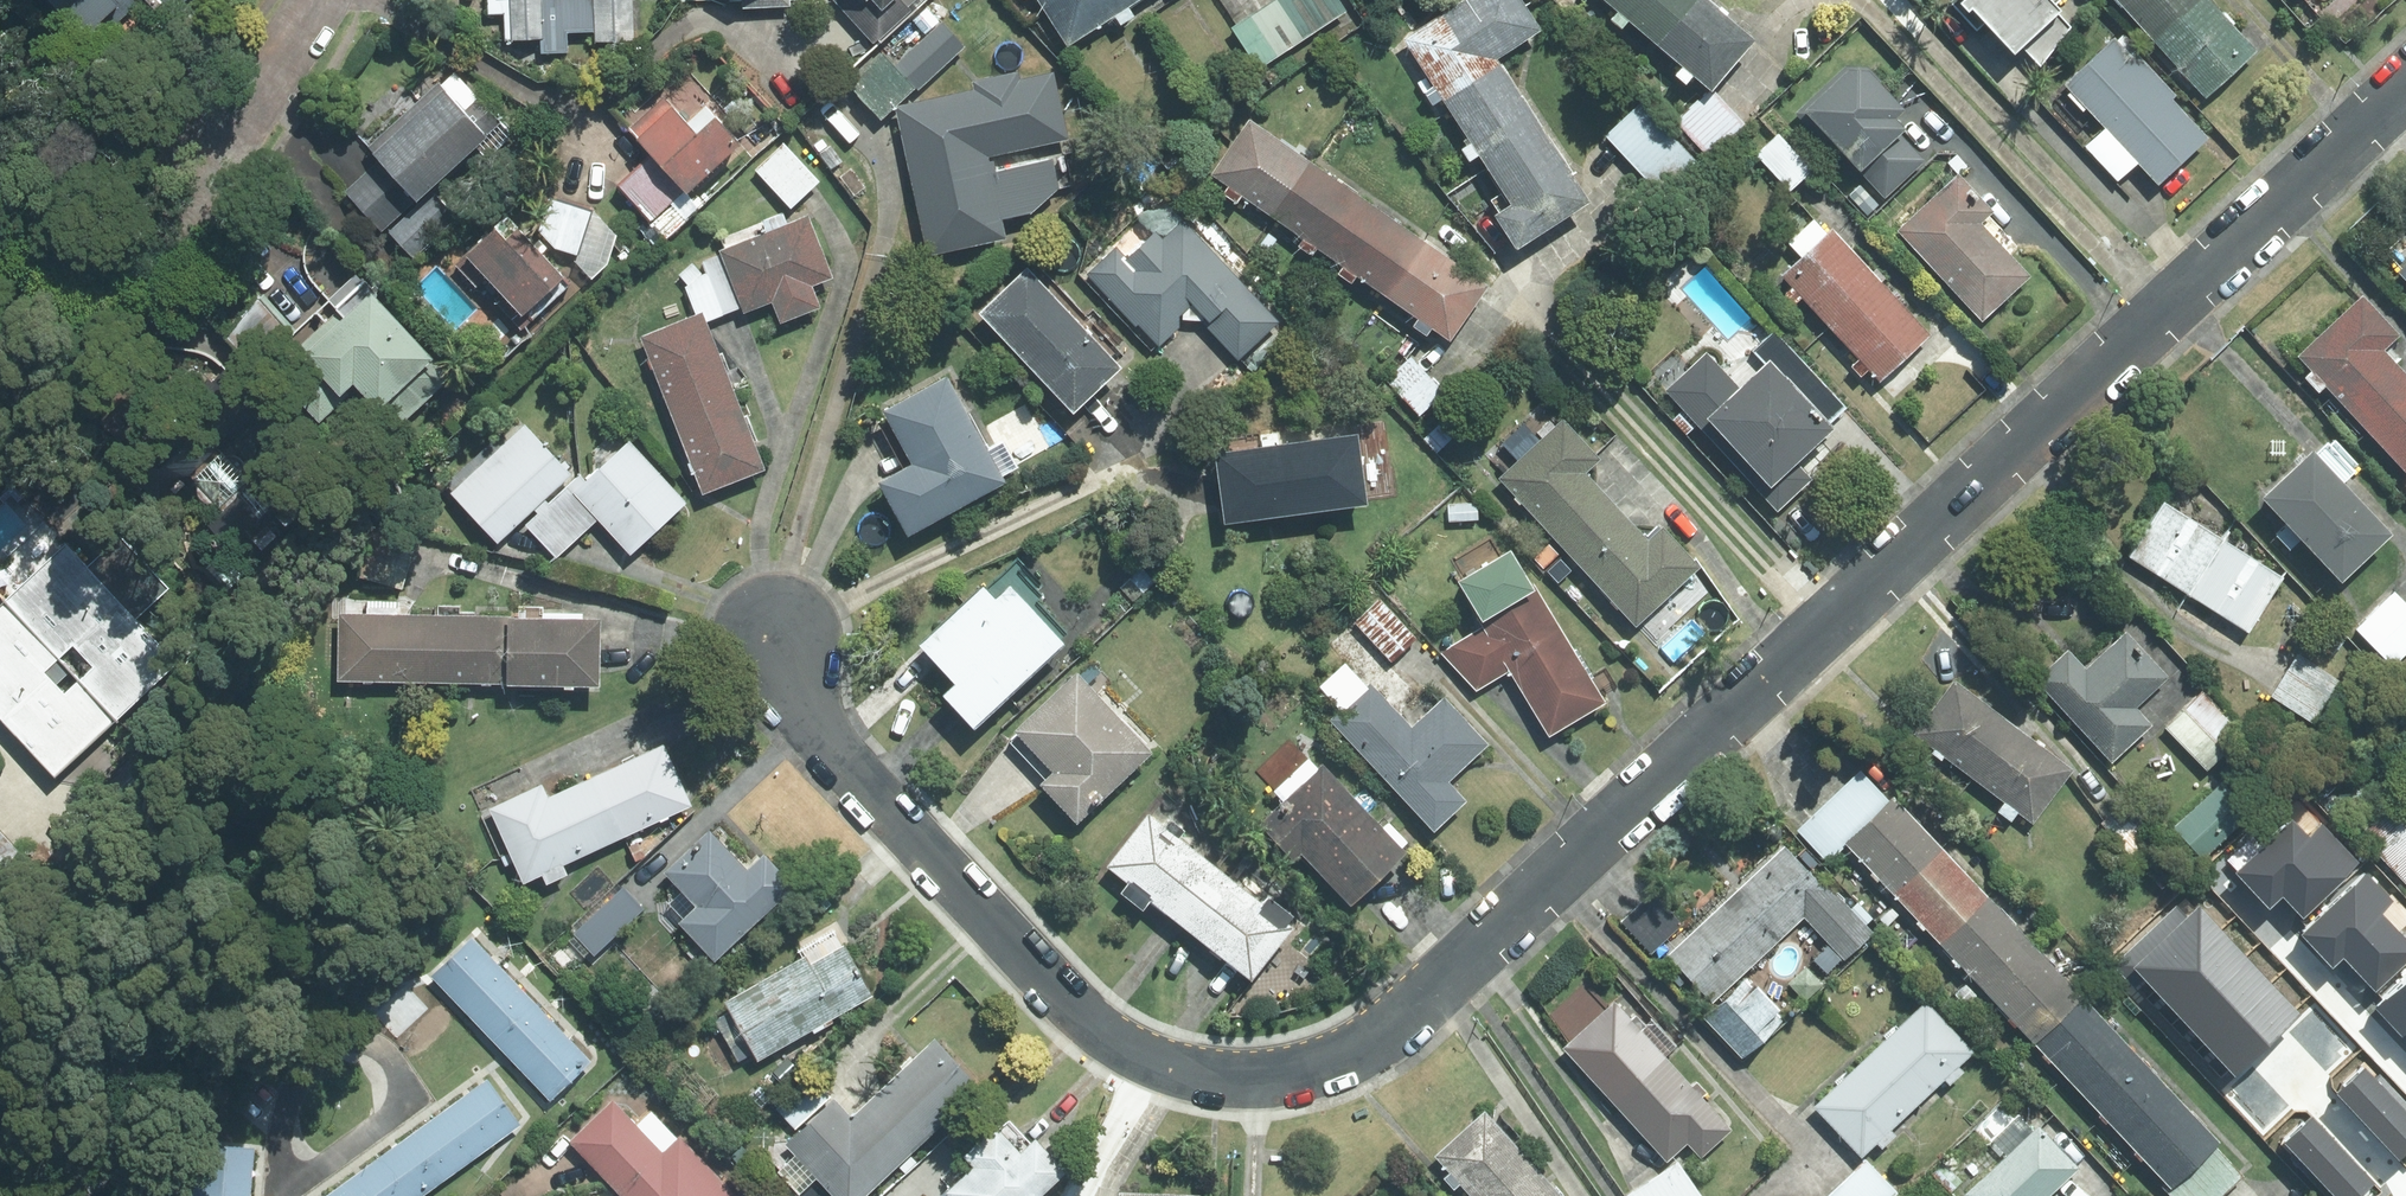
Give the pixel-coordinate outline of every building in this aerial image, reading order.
[(73,9),(89,25),(100,14),(111,25),(133,4),(129,0),(81,0),(73,9)] [(174,13),(187,0),(161,0),(174,13)] [(631,0),(487,0),(487,16),(504,15),(505,41),(540,40),(540,54),(568,53),(567,33),(595,32),(596,41),(633,40),(631,0)] [(874,43),(922,0),(835,0),(874,43)] [(1068,44),(1078,0),(1039,0),(1068,44)] [(1068,44),(1115,15),(1121,25),(1134,17),(1128,7),(1140,0),(1078,0),(1068,44)] [(1232,28),(1259,69),(1347,12),(1339,0),(1275,0),(1232,28)] [(1541,30),(1521,0),(1466,0),(1463,2),(1499,59),(1541,30)] [(1618,10),(1627,0),(1606,0),(1618,10)] [(1699,0),(1627,0),(1618,10),(1660,45),(1699,0)] [(1707,0),(1699,0),(1660,45),(1712,89),(1754,40),(1707,0)] [(1953,4),(1977,30),(1986,22),(2015,54),(2022,48),(2041,67),(2071,28),(2059,14),(2061,11),(2055,4),(2060,0),(1957,0),(1953,4)] [(2200,0),(2117,0),(2155,41),(2200,0)] [(2155,41),(2206,97),(2257,51),(2211,0),(2200,0),(2155,41)] [(1463,2),(1406,38),(1443,94),(1499,59),(1463,2)] [(963,47),(940,23),(894,66),(882,52),(848,84),(881,119),(915,87),(917,90),(963,47)] [(2139,163),(2159,184),(2208,139),(2172,100),(2177,95),(2136,52),(2131,56),(2115,39),(2066,85),(2106,128),(2139,163)] [(1499,59),(1443,94),(1489,166),(1545,130),(1499,59)] [(1868,67),(1846,67),(1797,113),(1833,151),(1838,146),(1885,196),(1923,161),(1898,134),(1903,129),(1893,118),(1905,107),(1868,67)] [(439,82),(369,147),(380,158),(417,198),(429,187),(476,144),(487,156),(512,134),(454,72),(441,84),(439,82)] [(1018,73),(975,83),(976,91),(898,108),(931,255),(1005,239),(1000,219),(1031,213),(1059,189),(1071,186),(1061,140),(1068,138),(1054,73),(1019,81),(1018,73)] [(1708,156),(1741,127),(1709,91),(1676,120),(1708,156)] [(652,155),(686,193),(692,188),(740,144),(705,106),(687,122),(664,98),(629,129),(652,155)] [(1698,164),(1641,104),(1607,136),(1663,196),(1698,164)] [(1242,197),(1272,217),(1310,162),(1250,120),(1211,175),(1229,187),(1224,194),(1237,204),(1242,197)] [(2086,146),(2118,182),(2139,163),(2106,128),(2086,146)] [(1545,130),(1489,166),(1513,204),(1496,216),(1517,249),(1591,202),(1545,130)] [(1779,133),(1756,154),(1789,190),(1812,169),(1779,133)] [(819,182),(783,144),(755,170),(791,209),(819,182)] [(652,155),(619,185),(667,237),(705,203),(692,188),(686,193),(652,155)] [(380,158),(345,192),(382,231),(385,228),(413,258),(457,217),(429,187),(417,198),(380,158)] [(1317,248),(1331,258),(1370,203),(1310,162),(1272,217),(1303,239),(1298,246),(1312,256),(1317,248)] [(1959,175),(1898,231),(1983,321),(2030,277),(1980,224),(1993,212),(1959,175)] [(550,199),(538,230),(556,249),(575,255),(573,260),(592,279),(607,264),(617,236),(593,212),(550,199)] [(1357,276),(1387,297),(1426,242),(1370,203),(1331,258),(1343,267),(1338,274),(1352,284),(1357,276)] [(808,216),(719,251),(721,255),(742,308),(744,313),(772,302),(780,324),(820,308),(812,286),(832,278),(808,216)] [(507,217),(456,265),(476,287),(486,278),(522,317),(564,278),(541,254),(547,248),(539,239),(533,245),(507,217)] [(1803,298),(1831,329),(1881,283),(1833,230),(1827,235),(1813,220),(1787,244),(1800,258),(1781,276),(1792,287),(1785,294),(1796,305),(1803,298)] [(1209,321),(1208,328),(1239,360),(1279,322),(1184,222),(1163,242),(1155,234),(1128,260),(1116,249),(1089,274),(1159,348),(1179,328),(1180,321),(1209,321)] [(1489,286),(1426,242),(1387,297),(1418,319),(1413,326),(1427,336),(1432,328),(1451,341),(1489,286)] [(742,308),(721,255),(702,262),(706,274),(703,275),(692,264),(679,275),(688,286),(685,287),(695,315),(703,312),(707,322),(742,308)] [(1027,270),(980,314),(1074,412),(1120,368),(1027,270)] [(1869,370),(1879,381),(1929,336),(1881,283),(1831,329),(1859,359),(1851,366),(1862,377),(1869,370)] [(450,378),(365,285),(297,347),(305,355),(278,380),(319,424),(358,388),(395,428),(450,378)] [(2369,431),(2405,397),(2405,375),(2382,351),(2399,336),(2363,297),(2297,357),(2310,371),(2304,377),(2319,394),(2327,387),(2369,431)] [(288,333),(258,300),(227,338),(256,367),(288,333)] [(641,337),(672,415),(734,390),(707,322),(703,312),(695,315),(641,337)] [(1828,423),(1845,408),(1775,331),(1753,350),(1767,365),(1770,362),(1828,423)] [(1767,365),(1741,389),(1706,352),(1664,391),(1778,512),(1813,480),(1797,463),(1834,429),(1828,423),(1770,362),(1767,365)] [(1386,380),(1419,415),(1444,391),(1411,356),(1386,380)] [(878,483),(908,536),(1005,483),(1001,477),(1017,468),(1002,442),(989,450),(948,376),(883,411),(912,464),(878,483)] [(218,379),(126,472),(236,578),(327,485),(218,379)] [(672,415),(703,494),(765,470),(734,390),(672,415)] [(2369,431),(2405,474),(2405,397),(2369,431)] [(1567,552),(1616,506),(1584,473),(1600,459),(1563,419),(1499,478),(1567,552)] [(524,425),(451,494),(498,543),(534,509),(544,499),(571,474),(524,425)] [(1216,455),(1225,524),(1367,505),(1358,436),(1216,455)] [(585,481),(573,493),(598,520),(630,554),(686,502),(628,441),(585,481)] [(2329,442),(2317,453),(2344,483),(2357,471),(2354,468),(2358,465),(2335,441),(2331,445),(2329,442)] [(2313,452),(2264,498),(2343,582),(2393,535),(2313,452)] [(585,481),(579,475),(549,504),(544,499),(534,509),(538,514),(525,525),(556,558),(598,520),(573,493),(585,481)] [(2164,503),(2130,557),(2189,594),(2223,540),(2164,503)] [(1648,540),(1616,506),(1567,552),(1637,624),(1697,567),(1660,529),(1648,540)] [(135,619),(168,589),(120,537),(87,568),(135,619)] [(2189,594),(2248,632),(2283,577),(2223,540),(2189,594)] [(116,720),(177,663),(135,619),(87,568),(65,545),(5,601),(116,720)] [(1511,550),(1458,582),(1485,626),(1511,670),(1551,735),(1604,702),(1511,550)] [(945,695),(975,727),(1064,644),(1010,587),(996,600),(983,587),(920,646),(956,685),(945,695)] [(2358,629),(2395,665),(2405,654),(2405,604),(2395,593),(2358,629)] [(1354,622),(1392,662),(1416,639),(1379,599),(1354,622)] [(0,606),(0,719),(55,777),(116,720),(5,601),(0,606)] [(340,615),(339,680),(428,681),(429,615),(398,615),(398,602),(367,602),(367,615),(340,615)] [(429,615),(428,681),(506,682),(506,619),(506,617),(460,616),(460,606),(438,606),(438,616),(429,615)] [(519,620),(506,619),(506,682),(506,686),(600,687),(600,620),(543,619),(543,607),(519,607),(519,620)] [(1511,670),(1485,626),(1442,653),(1477,691),(1511,670)] [(2068,651),(2036,680),(2113,762),(2152,726),(2135,708),(2168,678),(2126,633),(2086,670),(2068,651)] [(2298,655),(2272,696),(2315,723),(2341,682),(2298,655)] [(1342,711),(1331,720),(1434,831),(1466,801),(1448,782),(1489,745),(1445,697),(1412,728),(1371,685),(1368,688),(1345,663),(1319,687),(1342,711)] [(1078,674),(1015,732),(1018,735),(1010,742),(1046,781),(1041,785),(1077,823),(1152,753),(1078,674)] [(2015,726),(1955,681),(1914,734),(1935,750),(1932,754),(1941,761),(1944,757),(1974,779),(2015,726)] [(2167,728),(2207,769),(2243,734),(2203,693),(2167,728)] [(2019,812),(2033,823),(2074,770),(2015,726),(1974,779),(2005,803),(1999,812),(2011,822),(2019,812)] [(617,841),(691,806),(663,746),(589,781),(617,841)] [(1351,905),(1406,854),(1323,766),(1319,770),(1308,759),(1274,791),(1283,801),(1260,824),(1294,860),(1301,853),(1351,905)] [(1846,845),(1891,802),(1860,771),(1798,830),(1830,864),(1847,847),(1846,845)] [(2254,809),(2225,779),(2175,827),(2204,857),(2254,809)] [(564,866),(617,841),(589,781),(548,800),(541,786),(491,809),(525,883),(542,875),(546,885),(568,875),(564,866)] [(2405,881),(2405,790),(2361,832),(2405,881)] [(1942,849),(1894,799),(1891,802),(1846,845),(1847,847),(1893,895),(1942,849)] [(2120,808),(2102,824),(2130,856),(2148,840),(2120,808)] [(1151,903),(1187,931),(1230,877),(1178,836),(1182,831),(1171,822),(1166,828),(1148,814),(1106,868),(1127,884),(1119,893),(1143,912),(1151,903)] [(2293,820),(2237,874),(2270,909),(2283,896),(2304,918),(2360,864),(2321,825),(2309,837),(2293,820)] [(710,830),(663,873),(672,883),(667,888),(669,901),(656,903),(659,920),(671,933),(680,925),(715,962),(795,887),(764,854),(747,870),(710,830)] [(16,851),(0,834),(0,867),(16,851)] [(1804,918),(1844,960),(1872,934),(1785,843),(1666,956),(1713,1005),(1804,918)] [(1942,849),(1893,895),(1939,944),(1988,898),(1942,849)] [(2301,935),(2333,968),(2344,958),(2376,992),(2405,963),(2405,939),(2382,914),(2395,902),(2367,873),(2301,935)] [(1263,905),(1230,877),(1187,931),(1252,980),(1293,927),(1289,924),(1294,918),(1269,898),(1263,905)] [(643,910),(622,888),(574,934),(594,956),(643,910)] [(1654,893),(1622,922),(1652,953),(1683,924),(1654,893)] [(1988,898),(1939,944),(1990,998),(2039,952),(1988,898)] [(2115,965),(2146,997),(2221,928),(2200,905),(2196,909),(2187,899),(2115,965)] [(2247,956),(2221,928),(2146,997),(2172,1026),(2247,956)] [(805,960),(727,1003),(758,1060),(873,997),(844,944),(842,946),(833,930),(799,948),(805,960)] [(474,932),(433,972),(553,1097),(595,1057),(474,932)] [(2039,952),(1990,998),(2023,1032),(2072,986),(2039,952)] [(2271,982),(2247,956),(2172,1026),(2197,1052),(2271,982)] [(1823,984),(1806,967),(1789,984),(1806,1001),(1823,984)] [(1787,1020),(1748,977),(1704,1017),(1744,1060),(1787,1020)] [(2376,1009),(2402,1037),(2405,1033),(2405,981),(2376,1009)] [(2294,1008),(2271,982),(2197,1052),(2221,1077),(2294,1008)] [(2038,1038),(2097,1099),(2142,1056),(2083,995),(2038,1038)] [(1927,1001),(1872,1052),(1920,1103),(1945,1080),(1950,1085),(1964,1072),(1960,1067),(1975,1053),(1927,1001)] [(1616,1104),(1666,1059),(1615,1003),(1564,1049),(1616,1104)] [(872,1100),(918,1148),(981,1088),(935,1040),(872,1100)] [(1890,1131),(1920,1103),(1872,1052),(1813,1108),(1862,1158),(1878,1142),(1883,1148),(1895,1136),(1890,1131)] [(2097,1099),(2136,1141),(2182,1097),(2142,1056),(2097,1099)] [(1666,1059),(1616,1104),(1667,1161),(1688,1142),(1701,1157),(1731,1130),(1666,1059)] [(2338,1093),(2400,1159),(2405,1153),(2405,1112),(2365,1068),(2338,1093)] [(325,1195),(420,1195),(523,1121),(490,1075),(325,1195)] [(777,1108),(796,1129),(829,1098),(809,1078),(777,1108)] [(2214,1142),(2220,1137),(2182,1097),(2136,1141),(2175,1181),(2214,1142)] [(787,1145),(797,1155),(778,1173),(799,1195),(816,1180),(832,1195),(867,1195),(918,1148),(872,1100),(852,1119),(834,1101),(787,1145)] [(650,1112),(636,1126),(613,1102),(569,1144),(621,1195),(739,1195),(680,1136),(677,1139),(650,1112)] [(1485,1106),(1436,1151),(1478,1195),(1578,1195),(1561,1177),(1555,1182),(1485,1106)] [(2078,1169),(2039,1127),(2034,1132),(2019,1117),(1992,1143),(2007,1158),(1966,1195),(2049,1195),(2078,1169)] [(2374,1183),(2312,1117),(2284,1143),(2334,1195),(2361,1195),(2374,1183)] [(946,1192),(950,1195),(1038,1195),(1064,1171),(1036,1142),(1030,1147),(1006,1122),(999,1129),(997,1127),(965,1158),(974,1167),(946,1192)] [(256,1144),(198,1140),(194,1195),(253,1195),(256,1144)] [(2244,1172),(2214,1142),(2175,1181),(2168,1187),(2176,1195),(2219,1195),(2244,1172)] [(1866,1161),(1829,1195),(1895,1195),(1897,1194),(1866,1161)] [(1631,1195),(1698,1195),(1676,1165),(1631,1195)]
